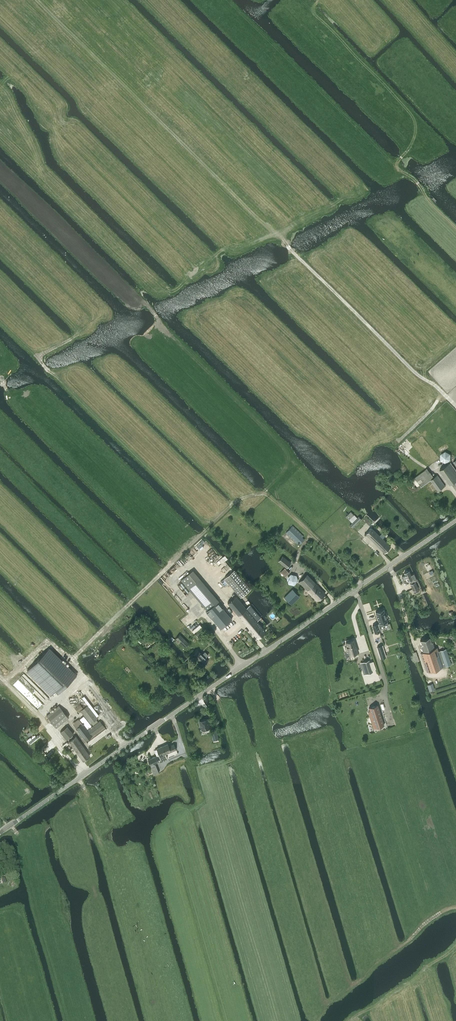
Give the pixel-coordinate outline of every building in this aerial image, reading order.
[(402,444),(399,448),(406,456),(410,452),(402,444)] [(440,454),(440,460),(446,463),(451,460),(451,454),(445,451),(440,454)] [(452,483),(455,489),(455,470),(450,462),(440,469),(451,484),(452,483)] [(445,486),(437,475),(434,477),(430,472),(427,468),(426,469),(414,477),(421,487),(431,480),(438,491),(445,486)] [(354,515),(349,520),(352,523),(355,526),(362,519),(361,518),(359,516),(357,518),(354,515)] [(292,526),(292,527),(286,533),(297,543),(298,542),(300,544),(304,539),(302,537),(303,536),(292,526)] [(372,528),(365,534),(384,552),(390,546),(385,540),(382,538),(386,534),(383,531),(379,535),(372,528)] [(291,562),(284,556),(279,561),(287,568),(291,562)] [(280,572),(285,576),(289,572),(284,568),(280,572)] [(234,569),(224,577),(241,597),(250,588),(234,569)] [(219,601),(199,578),(193,570),(181,579),(207,610),(219,601)] [(412,582),(417,580),(414,574),(411,575),(409,570),(404,573),(405,574),(402,576),(404,580),(406,579),(407,581),(410,580),(412,582)] [(291,574),(287,578),(288,583),(294,585),(298,581),(297,575),(291,574)] [(307,574),(299,582),(307,591),(312,596),(317,600),(325,593),(315,583),(315,582),(307,574)] [(292,604),(297,599),(300,596),(292,589),(284,597),(292,604)] [(236,595),(227,602),(257,637),(265,631),(260,624),(255,619),(254,618),(258,615),(250,605),(246,608),(236,595)] [(207,610),(206,611),(220,629),(232,619),(218,601),(207,610)] [(385,613),(383,609),(375,612),(379,623),(377,624),(372,625),(375,633),(380,631),(378,626),(388,623),(387,621),(386,617),(387,617),(386,613),(385,613)] [(188,643),(180,634),(176,638),(185,646),(188,643)] [(430,637),(420,640),(422,645),(421,646),(423,652),(421,653),(427,672),(443,666),(439,652),(437,647),(435,648),(432,642),(431,642),(430,637)] [(347,646),(345,647),(346,651),(348,650),(350,654),(351,656),(358,654),(357,652),(358,652),(354,640),(346,642),(347,646)] [(382,645),(377,647),(381,658),(386,657),(382,645)] [(49,648),(27,670),(51,694),(56,690),(59,693),(76,675),(49,648)] [(439,652),(443,666),(450,664),(445,649),(439,652)] [(198,650),(193,655),(203,665),(208,660),(205,658),(208,655),(205,651),(202,654),(198,650)] [(365,667),(362,668),(364,674),(373,671),(369,660),(363,661),(365,667)] [(68,717),(59,705),(47,715),(56,727),(68,717)] [(88,705),(80,710),(90,723),(98,718),(88,705)] [(378,705),(369,708),(372,716),(370,717),(371,722),(373,721),(375,727),(384,725),(378,705)] [(209,733),(211,733),(213,743),(219,741),(216,729),(211,730),(210,728),(208,718),(199,720),(201,730),(208,728),(209,733)] [(78,719),(73,723),(76,728),(85,740),(104,726),(100,721),(88,729),(83,723),(79,719),(78,719)] [(29,732),(27,734),(29,736),(37,729),(35,727),(32,729),(31,726),(27,730),(29,732)] [(65,728),(61,732),(67,739),(73,734),(70,730),(68,731),(65,728)] [(76,736),(69,741),(83,760),(90,755),(76,736)] [(162,746),(166,754),(176,749),(174,744),(169,746),(168,743),(162,746)] [(166,754),(162,746),(156,748),(159,755),(157,756),(157,755),(148,759),(150,765),(167,758),(166,754)] [(159,772),(155,764),(150,766),(154,775),(159,772)]
